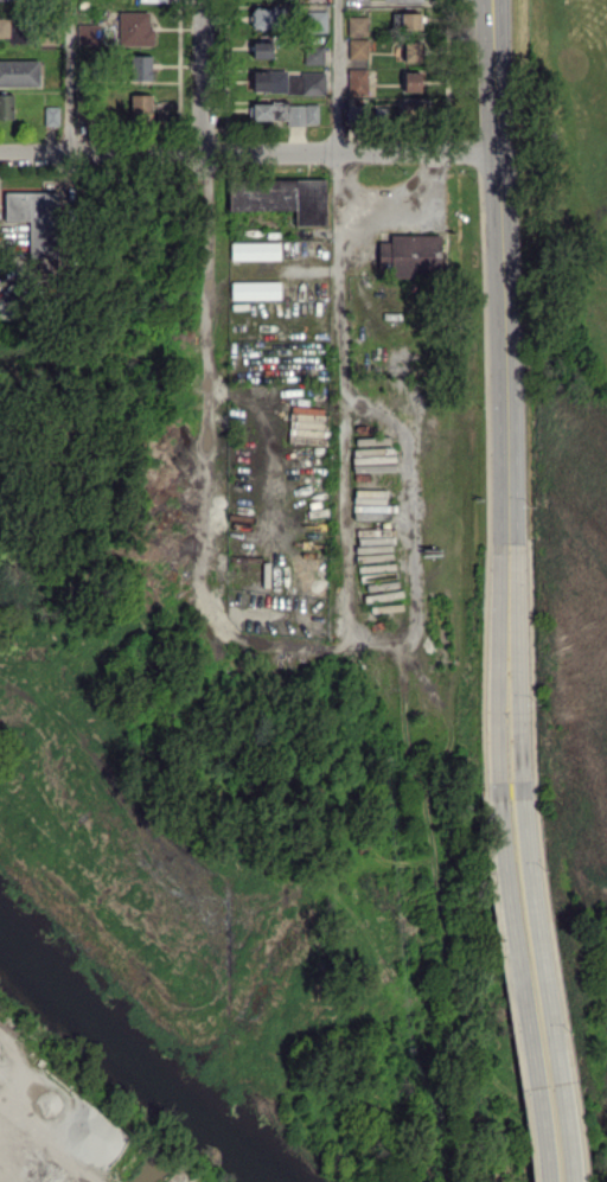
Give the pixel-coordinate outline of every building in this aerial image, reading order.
[(253,28),(272,28),(271,17),(280,17),(280,6),(252,7),(253,28)] [(327,32),(326,10),(308,10),(308,32),(327,32)] [(151,11),(118,12),(119,46),(152,45),(151,11)] [(420,29),(420,13),(392,12),(392,28),(420,29)] [(347,35),(367,35),(367,16),(348,16),(347,35)] [(8,37),(8,42),(27,42),(26,18),(0,19),(0,37),(8,37)] [(368,58),(367,39),(349,39),(349,58),(368,58)] [(272,41),(252,42),(253,58),(272,58),(272,41)] [(421,60),(420,43),(395,43),(395,61),(421,60)] [(324,45),(305,45),(305,63),(324,64),(324,45)] [(152,81),(151,55),(128,56),(128,81),(152,81)] [(0,60),(0,86),(39,86),(39,60),(0,60)] [(348,94),(368,94),(367,68),(348,68),(348,94)] [(286,70),(253,71),(253,92),(287,91),(286,70)] [(420,71),(402,71),(402,92),(421,91),(420,71)] [(325,93),(325,73),(291,72),(291,93),(325,93)] [(0,94),(0,119),(13,119),(13,95),(0,94)] [(151,121),(152,95),(131,94),(130,120),(151,121)] [(429,121),(428,101),(401,102),(402,122),(429,121)] [(272,103),(250,103),(250,120),(273,119),(272,103)] [(367,106),(348,105),(347,122),(366,122),(367,106)] [(44,126),(59,125),(59,106),(44,106),(44,126)] [(229,210),(295,210),(295,225),(326,225),(326,179),(229,179),(229,210)] [(56,192),(5,192),(5,221),(28,221),(29,257),(56,257),(56,192)] [(441,234),(390,234),(390,241),(378,241),(378,270),(395,270),(395,275),(440,276),(441,234)] [(231,260),(280,259),(279,241),(231,242),(231,260)] [(280,281),(231,281),(231,299),(280,299),(280,281)]
